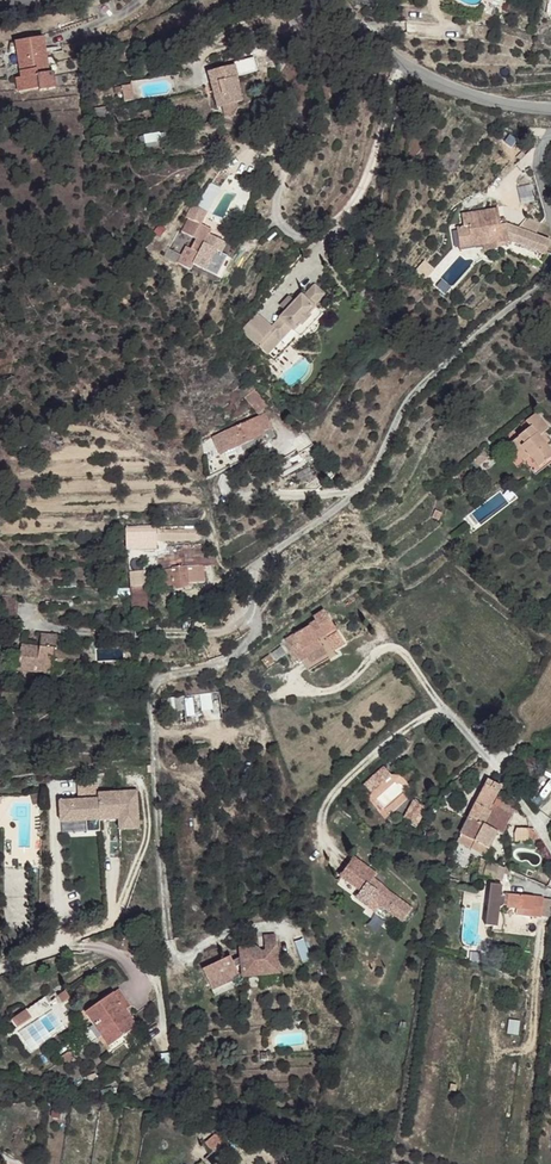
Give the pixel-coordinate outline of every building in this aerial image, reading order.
[(46,41),(22,43),(25,60),(21,61),(22,78),(18,79),(20,92),(40,89),(41,92),(56,91),(54,74),(50,74),(46,41)] [(223,69),(198,84),(205,96),(211,92),(217,102),(214,104),(221,114),(222,113),(237,104),(241,102),(228,82),(230,81),(223,69)] [(118,101),(133,99),(132,85),(117,87),(118,101)] [(211,92),(205,96),(217,117),(221,114),(214,104),(217,102),(211,92)] [(241,110),(237,104),(222,113),(228,122),(237,117),(241,110)] [(129,120),(115,127),(118,132),(123,130),(128,138),(136,133),(129,120)] [(191,200),(187,212),(189,213),(202,218),(207,205),(191,200)] [(493,208),(455,213),(457,224),(461,223),(463,237),(487,234),(488,242),(503,240),(545,256),(550,242),(535,236),(539,224),(525,219),(518,229),(505,224),(494,225),(493,208)] [(202,218),(189,213),(184,226),(199,231),(197,238),(191,236),(184,254),(199,260),(200,258),(213,263),(221,242),(226,244),(230,234),(211,227),(214,222),(202,218)] [(457,224),(450,224),(452,245),(488,242),(487,234),(463,237),(461,223),(457,224)] [(221,242),(213,263),(219,265),(226,244),(221,242)] [(256,317),(240,334),(265,358),(289,332),(294,336),(316,313),(311,309),(323,296),(313,288),(301,300),(299,298),(284,314),(279,320),(282,322),(273,332),(256,317)] [(322,318),(316,313),(294,336),(299,341),(322,318)] [(255,389),(244,397),(252,407),(263,399),(255,389)] [(263,399),(252,407),(256,412),(267,404),(263,399)] [(264,413),(229,430),(232,437),(216,445),(221,457),(237,449),(242,447),(264,435),(263,431),(271,427),(264,413)] [(242,447),(237,449),(239,454),(275,436),(271,427),(263,431),(264,435),(242,447)] [(520,455),(541,484),(550,477),(550,461),(544,452),(549,448),(550,446),(550,442),(541,429),(526,441),(531,447),(520,455)] [(478,456),(468,465),(472,471),(483,462),(478,456)] [(289,457),(276,462),(280,469),(293,464),(289,457)] [(164,530),(125,530),(125,532),(127,543),(202,543),(202,531),(164,530)] [(165,558),(152,560),(154,573),(160,572),(161,578),(163,588),(172,586),(173,589),(187,587),(187,584),(204,581),(201,564),(212,562),(209,545),(189,545),(180,545),(163,548),(165,558)] [(145,572),(129,572),(130,586),(143,585),(145,584),(145,572)] [(143,585),(130,586),(132,603),(132,607),(133,614),(146,613),(143,585)] [(286,638),(295,652),(319,637),(318,635),(324,631),(326,634),(337,627),(324,609),(313,616),(314,618),(286,638)] [(337,627),(326,634),(334,646),(345,638),(337,627)] [(40,634),(39,648),(54,649),(54,639),(48,639),(49,634),(40,634)] [(319,637),(295,652),(300,659),(304,657),(324,643),(319,637)] [(324,643),(304,657),(308,662),(327,648),(324,643)] [(39,648),(19,646),(15,671),(52,674),(53,663),(54,656),(58,656),(58,652),(58,650),(54,649),(39,648)] [(74,653),(58,652),(58,656),(54,656),(53,663),(74,664),(74,653)] [(522,755),(515,773),(541,783),(548,765),(522,755)] [(65,783),(66,801),(78,801),(78,800),(78,790),(86,789),(86,782),(65,783)] [(489,788),(484,786),(468,819),(481,826),(488,814),(500,787),(491,783),(489,788)] [(86,795),(86,789),(78,790),(78,800),(78,801),(66,801),(48,803),(49,823),(68,822),(70,834),(89,832),(88,821),(86,800),(86,795)] [(116,793),(86,795),(86,800),(88,821),(108,819),(109,832),(127,830),(125,801),(116,801),(116,793)] [(125,793),(116,793),(116,801),(125,801),(125,793)] [(412,826),(426,810),(415,801),(401,818),(412,826)] [(488,814),(481,826),(495,832),(501,836),(507,824),(488,814)] [(481,826),(468,819),(459,835),(473,842),(481,826)] [(481,826),(473,842),(481,846),(486,848),(495,832),(481,826)] [(517,843),(537,837),(533,826),(514,832),(517,843)] [(473,842),(459,835),(455,842),(479,855),(481,846),(473,842)] [(354,861),(347,870),(373,880),(376,877),(354,861)] [(497,866),(485,864),(482,879),(493,881),(494,879),(501,880),(504,870),(497,868),(497,866)] [(373,880),(347,870),(340,880),(361,895),(357,901),(368,910),(373,903),(380,909),(403,924),(413,910),(373,880)] [(501,892),(490,891),(487,906),(487,920),(501,920),(501,918),(503,917),(504,914),(504,910),(508,910),(508,912),(516,913),(530,913),(530,920),(542,920),(542,919),(543,903),(543,900),(508,898),(508,901),(501,901),(501,892)] [(373,903),(368,910),(375,914),(380,909),(373,903)] [(543,903),(542,919),(550,920),(550,903),(543,903)] [(501,920),(487,920),(486,933),(493,934),(499,933),(499,929),(504,930),(504,925),(502,922),(501,920)] [(499,933),(493,934),(494,938),(503,938),(504,930),(499,929),(499,933)] [(201,969),(211,989),(239,976),(233,965),(240,964),(243,975),(279,971),(274,944),(262,946),(264,955),(261,955),(261,952),(259,949),(256,947),(253,947),(239,948),(240,957),(231,960),(229,956),(201,969)] [(116,997),(110,1000),(124,1021),(129,1017),(116,997)] [(110,1000),(81,1018),(90,1031),(96,1027),(101,1036),(124,1021),(110,1000)] [(124,1021),(101,1036),(109,1048),(131,1033),(124,1021)] [(96,1027),(90,1031),(96,1039),(101,1036),(96,1027)] [(101,1036),(96,1039),(103,1051),(109,1048),(101,1036)] [(190,1122),(177,1119),(179,1134),(192,1137),(191,1133),(190,1122)]
